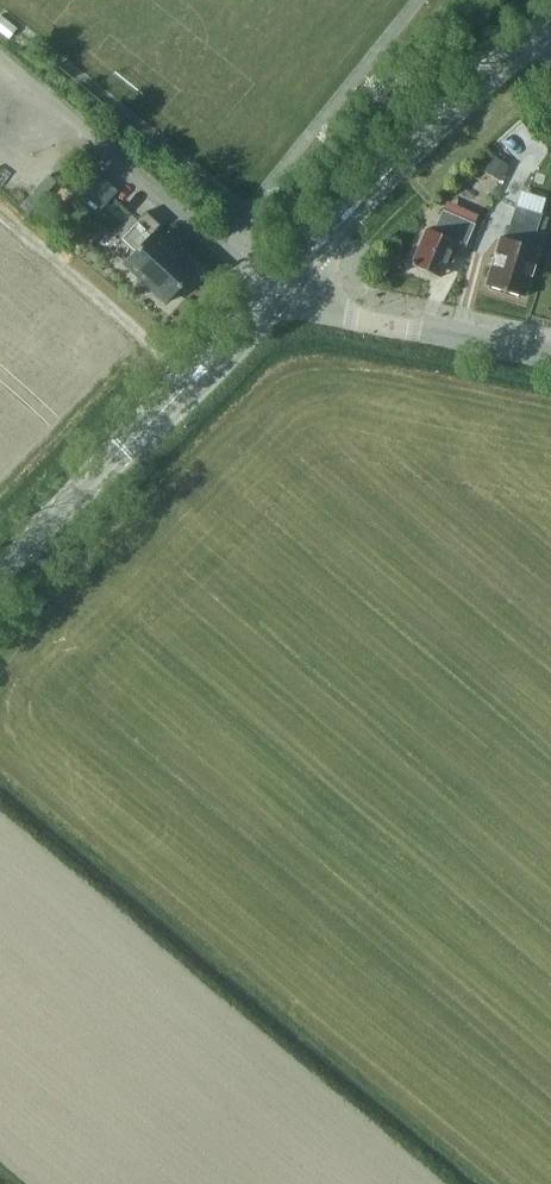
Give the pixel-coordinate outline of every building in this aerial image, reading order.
[(9,38),(17,28),(0,15),(0,31),(9,38)] [(510,164),(492,155),(483,171),(502,181),(510,164)] [(95,171),(80,189),(102,210),(118,191),(95,171)] [(542,215),(516,207),(507,239),(501,237),(486,285),(525,297),(540,249),(532,246),(542,215)] [(459,245),(465,247),(475,224),(443,211),(434,231),(428,229),(412,265),(441,277),(449,260),(452,261),(459,245)] [(160,225),(146,212),(120,240),(134,253),(125,262),(168,302),(194,274),(152,235),(160,225)]
